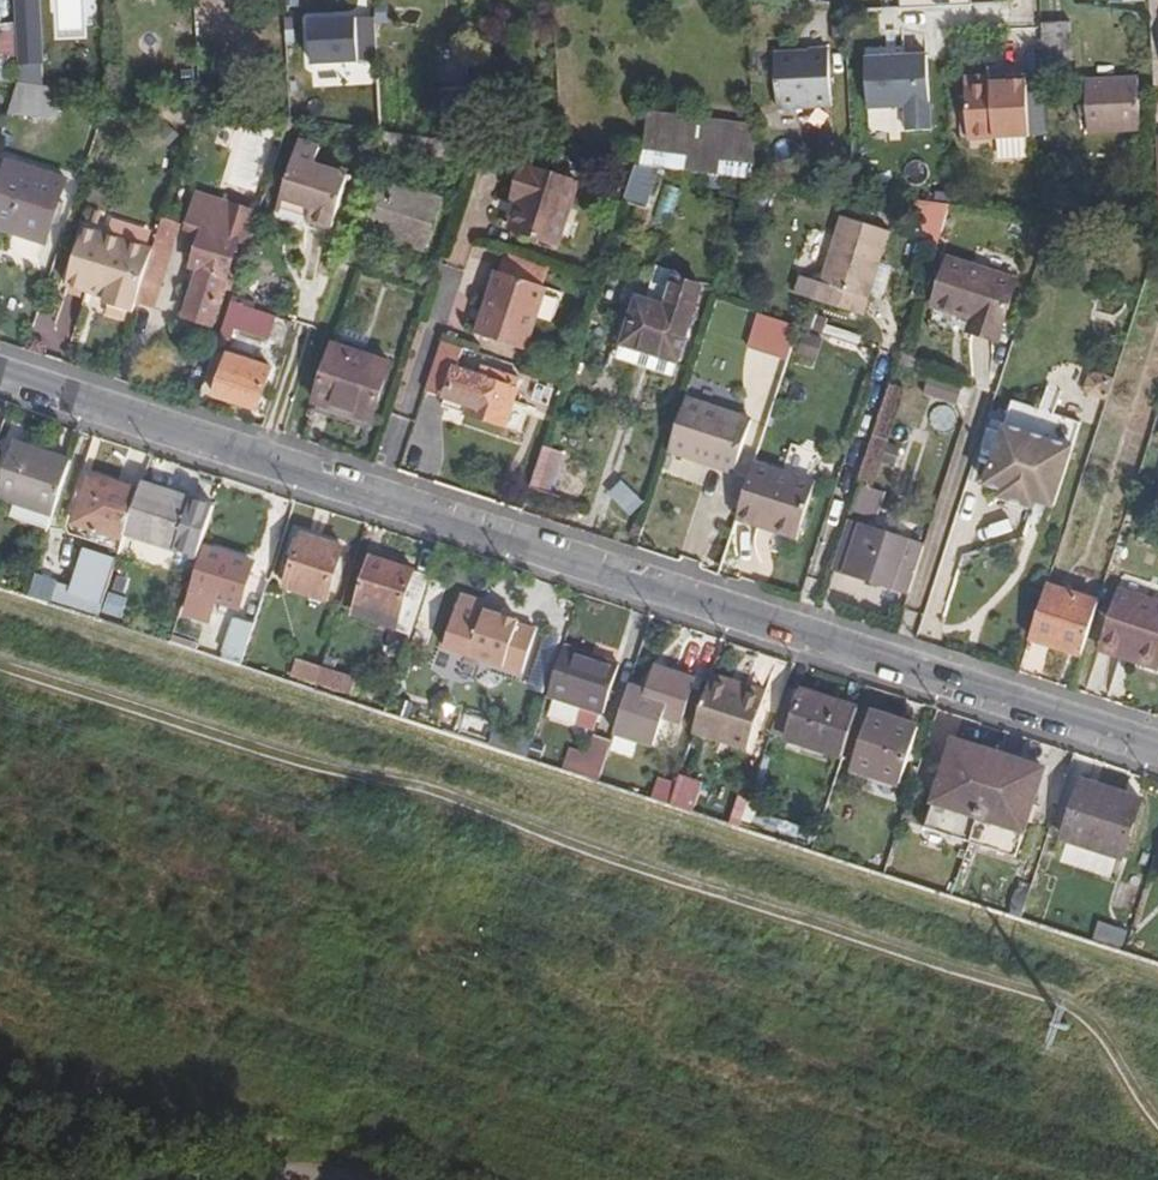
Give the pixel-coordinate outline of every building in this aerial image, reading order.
[(311,63),(380,61),(379,14),(310,16),(311,63)] [(1073,22),(1041,23),(1043,64),(1049,63),(1066,62),(1074,62),(1073,22)] [(776,107),(828,104),(824,50),(808,49),(809,54),(773,56),(776,107)] [(936,53),(867,54),(868,110),(909,109),(910,131),(937,131),(936,53)] [(377,128),(381,129),(379,69),(349,70),(352,125),(377,128)] [(964,84),(968,139),(1029,136),(1027,73),(1006,75),(1005,83),(990,83),(984,76),(971,76),(966,84),(964,84)] [(1086,104),(1086,117),(1087,133),(1139,130),(1137,79),(1084,82),(1086,104)] [(13,80),(7,102),(49,114),(58,86),(13,80)] [(302,122),(302,118),(288,116),(285,124),(294,127),(302,122)] [(640,163),(657,165),(753,178),(754,178),(752,153),(644,139),(640,163)] [(293,140),(277,199),(306,207),(302,219),(329,228),(345,176),(310,164),(314,147),(293,140)] [(640,163),(634,163),(621,203),(642,209),(657,165),(640,163)] [(521,164),(512,191),(519,194),(508,228),(552,242),(554,235),(560,218),(572,180),(521,164)] [(54,205),(61,184),(4,166),(0,178),(0,227),(10,230),(41,240),(42,241),(50,218),(54,205)] [(376,184),(360,232),(420,253),(436,203),(376,184)] [(221,287),(224,278),(236,240),(246,244),(257,210),(198,191),(187,222),(203,227),(195,251),(203,255),(199,266),(184,315),(209,323),(221,287)] [(306,207),(277,199),(274,209),(272,218),(300,227),(302,219),(306,207)] [(60,207),(54,205),(50,218),(55,220),(60,207)] [(150,246),(131,306),(148,312),(178,217),(160,212),(150,246)] [(836,214),(810,297),(859,313),(886,230),(836,214)] [(65,283),(85,289),(86,284),(104,290),(103,296),(101,301),(130,311),(131,306),(150,246),(82,225),(65,283)] [(536,281),(542,261),(504,249),(498,269),(536,281)] [(203,255),(195,251),(190,263),(199,266),(203,255)] [(969,323),(998,332),(1014,278),(942,256),(930,303),(971,316),(969,323)] [(488,294),(496,269),(488,266),(480,290),(488,294)] [(488,294),(482,310),(489,313),(482,335),(518,346),(539,282),(536,281),(498,269),(496,269),(488,294)] [(230,280),(224,278),(221,287),(227,289),(230,280)] [(630,314),(615,360),(669,378),(673,364),(675,364),(699,288),(675,280),(665,311),(635,301),(630,314)] [(86,284),(85,289),(103,296),(104,290),(86,284)] [(274,314),(228,299),(220,323),(231,327),(265,338),(274,314)] [(474,332),(482,335),(489,313),(482,310),(474,332)] [(790,361),(802,327),(760,311),(747,346),(790,361)] [(615,360),(630,314),(623,312),(608,358),(615,360)] [(231,327),(220,323),(216,334),(228,338),(231,327)] [(977,333),(962,374),(984,382),(998,341),(977,333)] [(516,379),(487,370),(484,379),(476,377),(452,368),(459,346),(439,340),(422,391),(442,397),(439,406),(501,425),(516,379)] [(332,344),(312,401),(370,420),(388,362),(332,344)] [(224,346),(222,353),(243,360),(246,353),(224,346)] [(243,360),(222,353),(210,392),(255,407),(268,369),(243,360)] [(479,367),(476,377),(484,379),(487,370),(479,367)] [(925,392),(964,409),(972,390),(933,373),(925,392)] [(750,419),(683,398),(667,449),(734,470),(750,419)] [(1096,425),(1102,406),(1091,402),(1083,424),(1095,428),(1096,425)] [(1010,403),(1002,426),(1070,447),(1078,423),(1010,403)] [(887,438),(902,443),(908,424),(893,420),(887,438)] [(1051,507),(1070,447),(1002,426),(982,486),(999,491),(997,498),(1031,508),(1034,501),(1051,507)] [(68,466),(31,455),(33,448),(12,442),(0,481),(0,497),(53,513),(68,466)] [(878,467),(893,472),(901,448),(885,444),(878,467)] [(562,452),(541,445),(528,486),(548,492),(562,452)] [(31,455),(68,466),(69,460),(33,448),(31,455)] [(736,515),(761,522),(763,514),(803,527),(817,482),(753,462),(736,515)] [(125,533),(139,490),(88,472),(72,522),(123,539),(125,533)] [(634,516),(648,501),(625,480),(611,495),(634,516)] [(873,515),(881,492),(868,488),(870,482),(863,480),(861,486),(860,485),(852,508),(873,515)] [(139,490),(125,533),(174,549),(190,498),(142,483),(139,490)] [(800,535),(803,527),(763,514),(761,522),(800,535)] [(847,572),(862,524),(845,520),(831,566),(847,572)] [(847,572),(906,591),(921,544),(862,524),(847,572)] [(303,530),(285,583),(324,596),(342,544),(303,530)] [(102,603),(116,563),(84,553),(71,592),(102,603)] [(368,557),(353,601),(396,616),(393,626),(393,627),(407,633),(426,576),(368,557)] [(201,563),(179,630),(200,638),(223,571),(201,563)] [(252,625),(266,582),(249,575),(235,619),(252,625)] [(1096,602),(1045,586),(1029,637),(1080,654),(1096,602)] [(1120,658),(1122,650),(1157,661),(1157,606),(1114,592),(1096,650),(1120,658)] [(464,654),(480,607),(482,601),(459,594),(442,647),(464,654)] [(396,616),(353,601),(350,612),(393,626),(396,616)] [(482,601),(480,607),(498,613),(500,606),(482,601)] [(517,620),(498,613),(480,607),(464,654),(518,672),(531,630),(515,624),(517,620)] [(252,625),(235,619),(223,655),(241,660),(252,625)] [(620,664),(562,645),(546,694),(604,714),(620,664)] [(1157,667),(1157,661),(1122,650),(1120,658),(1157,669),(1157,667)] [(295,661),(290,676),(312,683),(317,669),(295,661)] [(628,682),(613,728),(653,741),(663,711),(680,717),(694,675),(655,663),(654,665),(646,688),(628,682)] [(350,679),(317,669),(312,683),(345,693),(350,679)] [(711,674),(693,731),(747,748),(765,692),(711,674)] [(787,739),(803,687),(785,685),(770,733),(787,739)] [(787,739),(841,756),(858,705),(803,687),(787,739)] [(881,771),(901,777),(918,726),(870,710),(851,765),(879,775),(881,771)] [(589,726),(576,767),(598,774),(611,734),(589,726)] [(968,842),(997,753),(954,738),(926,828),(968,842)] [(1043,768),(997,753),(968,842),(1014,858),(1043,768)] [(676,777),(670,797),(742,820),(748,801),(676,777)] [(1063,835),(1121,855),(1140,800),(1081,780),(1063,835)] [(1126,941),(1131,925),(1100,914),(1095,930),(1126,941)]
